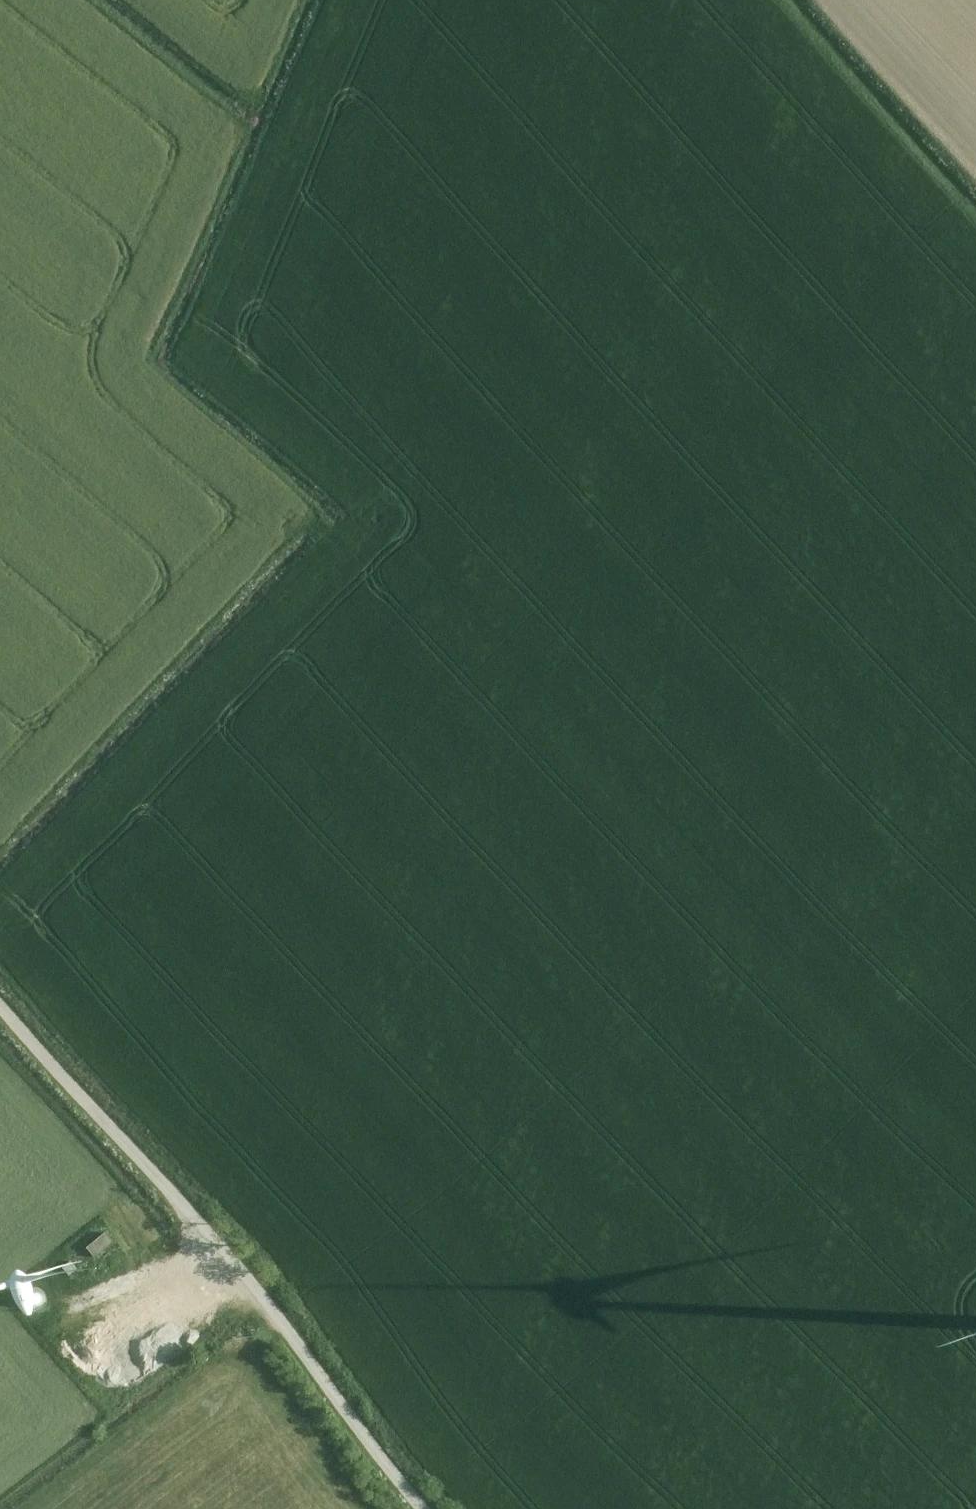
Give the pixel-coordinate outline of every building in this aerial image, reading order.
[(110,1230),(91,1245),(101,1257),(119,1241),(110,1230)]
